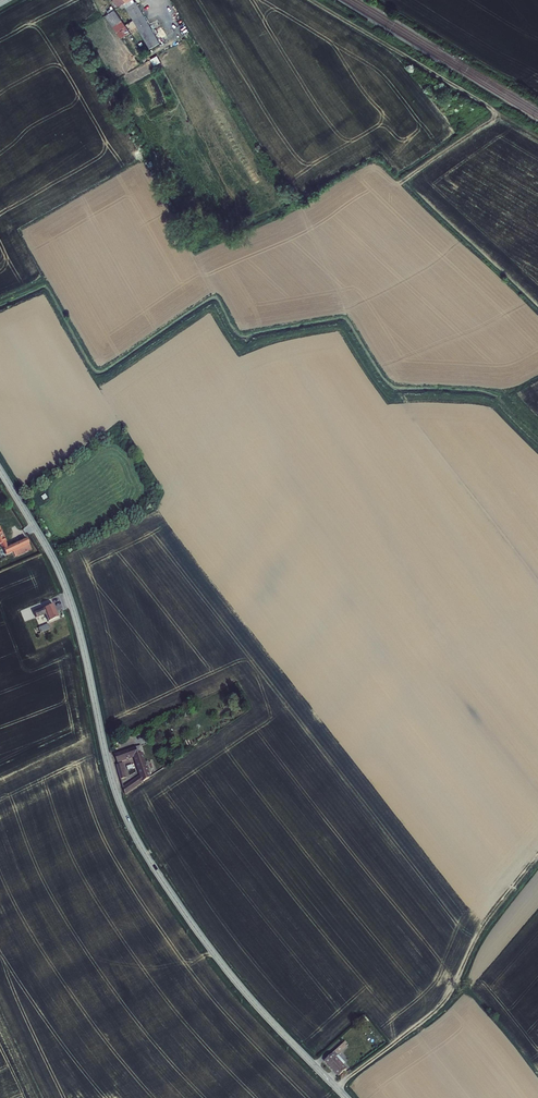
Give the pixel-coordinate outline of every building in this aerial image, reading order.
[(130,8),(126,10),(151,50),(162,44),(136,3),(136,4),(130,8)] [(116,10),(106,18),(122,40),(132,33),(116,10)] [(154,65),(160,62),(156,55),(150,59),(154,65)] [(7,550),(1,552),(3,558),(23,550),(24,552),(34,548),(30,540),(7,550)] [(31,622),(33,621),(36,620),(43,617),(45,623),(57,619),(53,607),(29,615),(31,622)] [(48,631),(46,626),(37,629),(39,635),(48,631)] [(125,788),(127,794),(151,778),(142,751),(138,753),(137,750),(116,756),(118,762),(136,758),(142,776),(125,788)] [(346,1047),(345,1045),(343,1043),(325,1061),(339,1075),(346,1069),(343,1066),(346,1063),(338,1055),(346,1047)]
